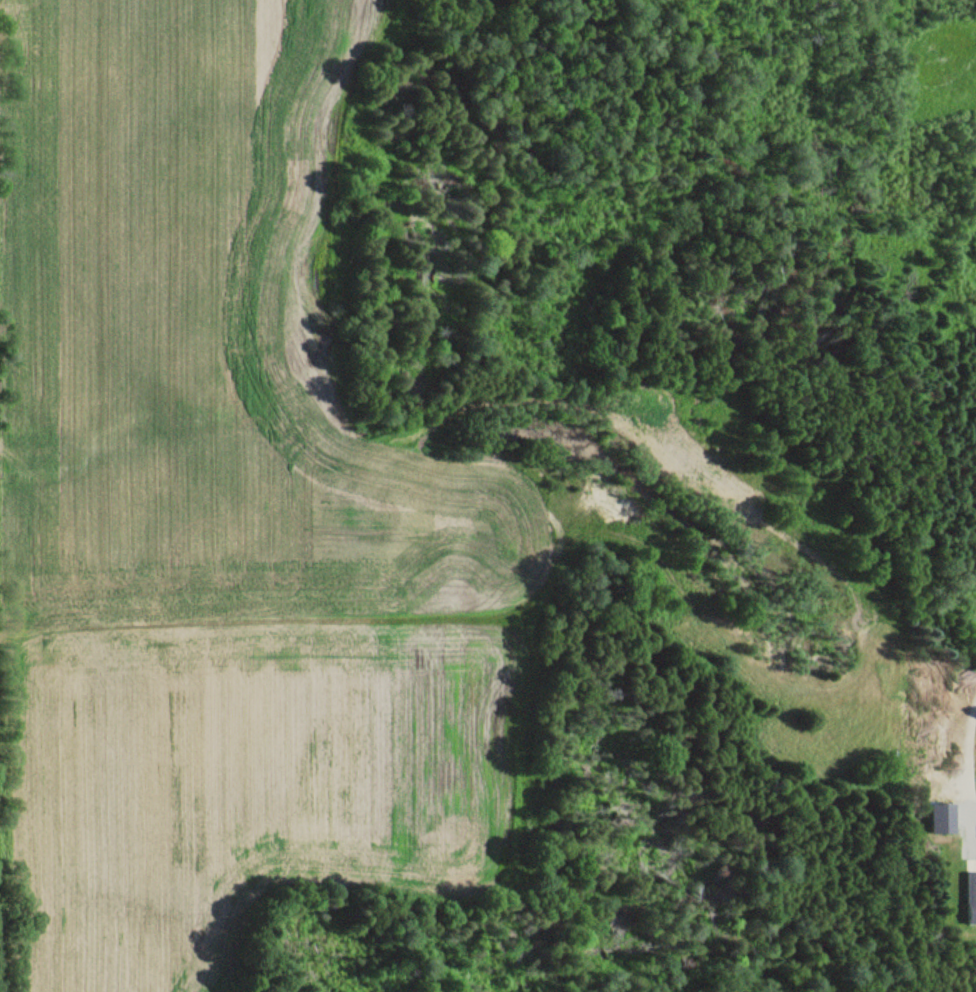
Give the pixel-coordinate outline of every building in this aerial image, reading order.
[(932,833),(957,833),(957,803),(932,803),(932,833)]
